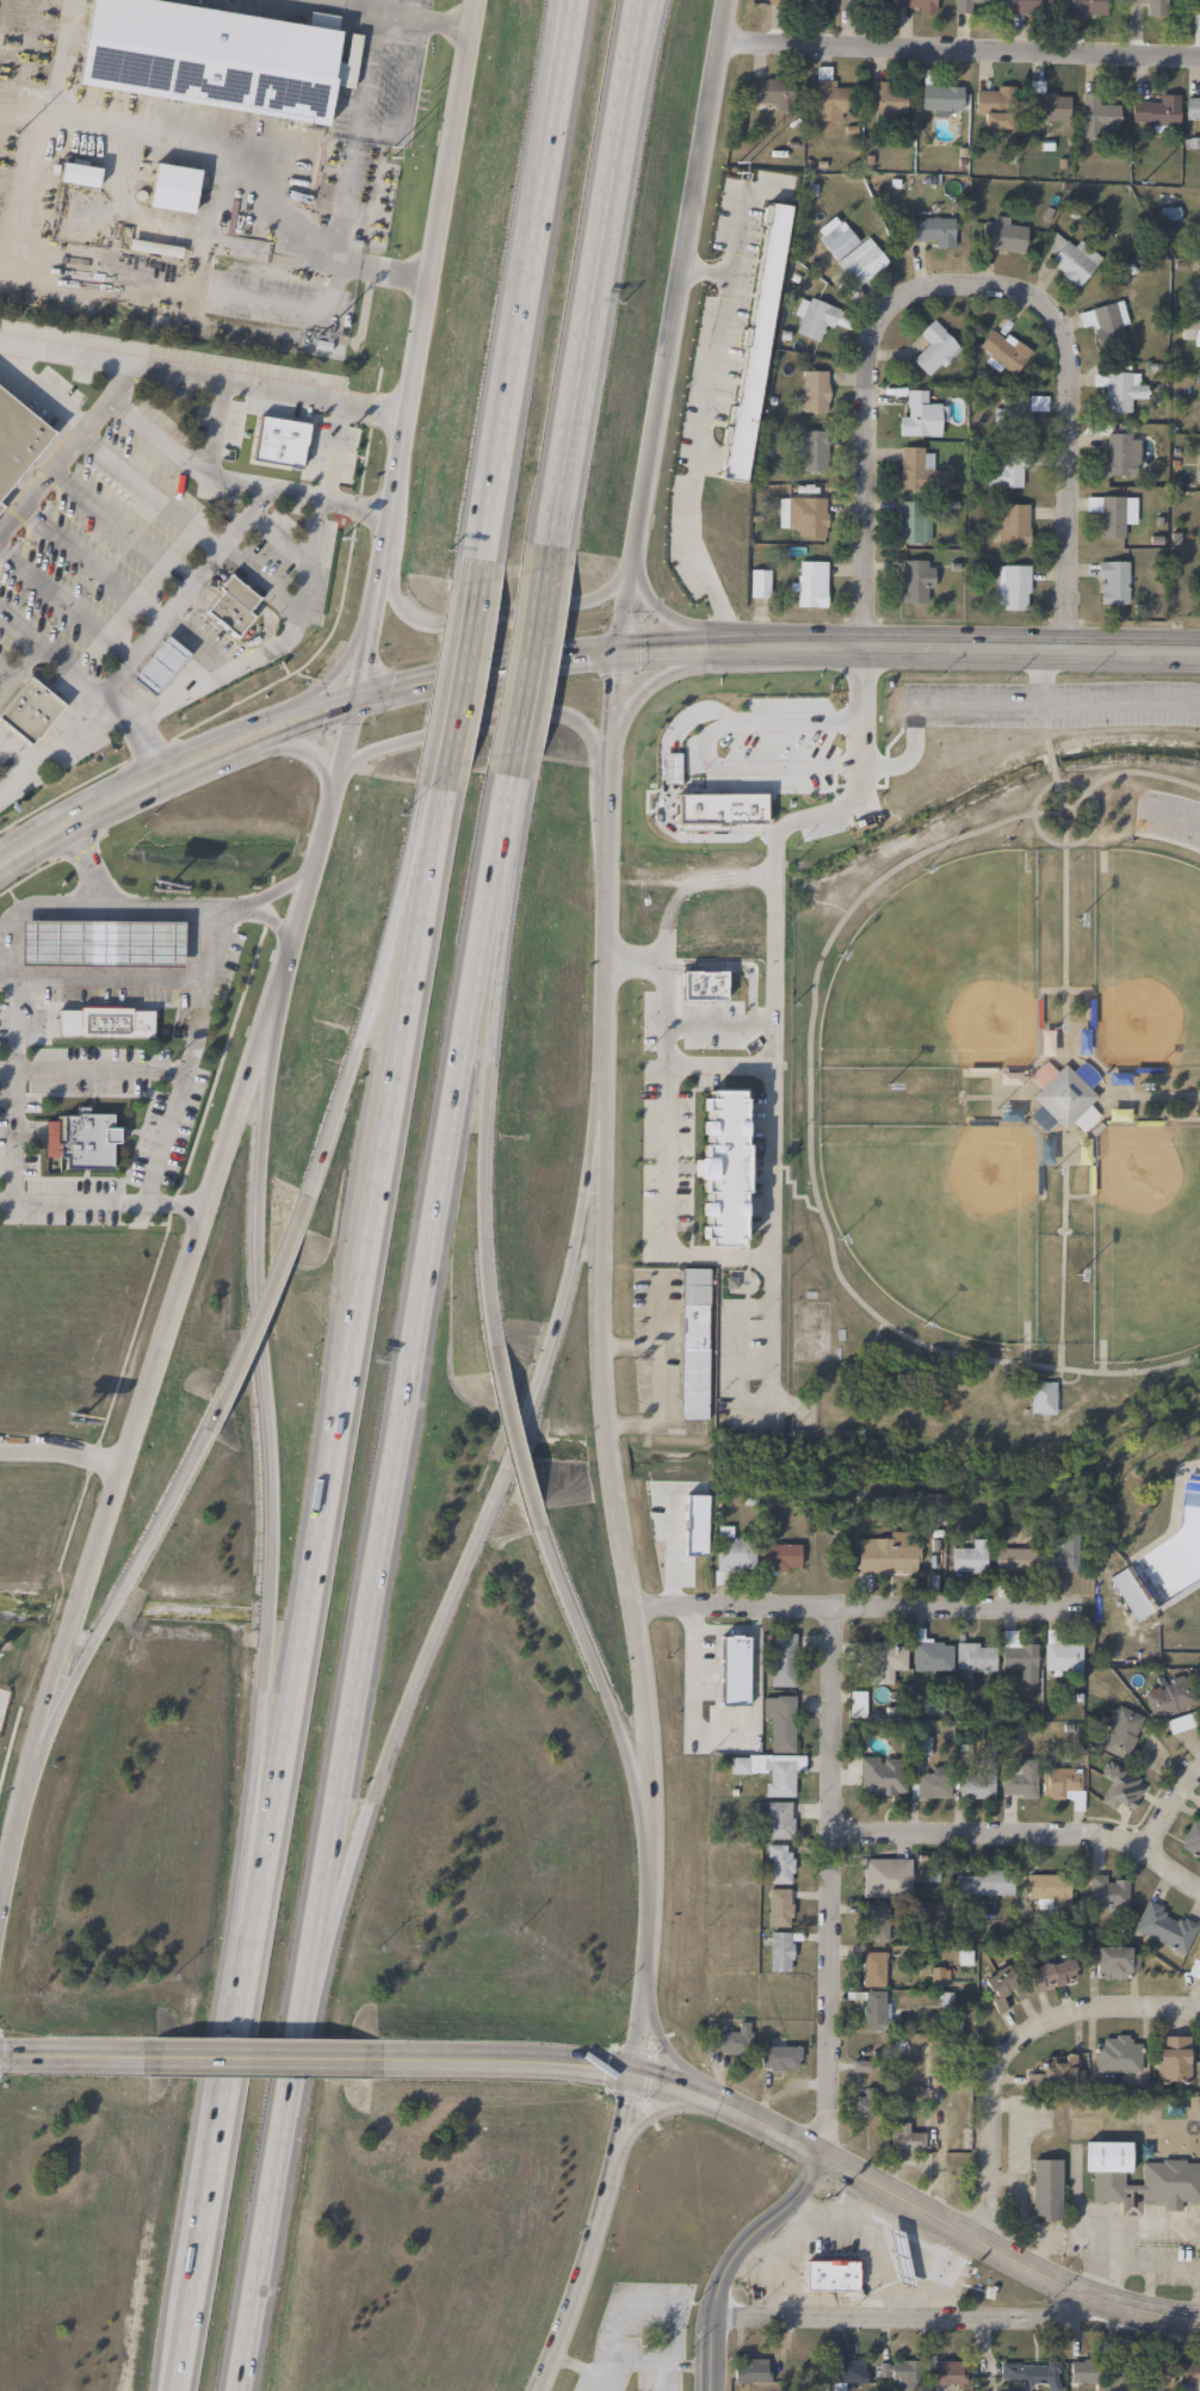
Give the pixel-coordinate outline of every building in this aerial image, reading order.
[(79,85),(93,0),(151,0),(342,32),(338,63),(355,67),(353,85),(338,81),(330,126),(79,85)] [(896,10),(896,0),(934,0),(934,10),(896,10)] [(953,12),(953,0),(991,0),(991,2),(972,2),(972,12),(953,12)] [(1008,13),(1009,0),(1050,0),(1050,14),(1008,13)] [(1068,14),(1068,0),(1101,0),(1101,14),(1068,14)] [(1127,5),(1127,0),(1163,0),(1163,16),(1142,16),(1142,5),(1127,5)] [(839,121),(814,121),(814,66),(827,66),(827,79),(837,79),(837,88),(850,88),(850,110),(839,110),(839,121)] [(790,79),(790,105),(748,105),(748,79),(790,79)] [(1068,119),(1029,119),(1029,80),(1043,80),(1043,93),(1068,93),(1068,119)] [(904,92),(904,117),(868,117),(868,81),(885,81),(885,92),(904,92)] [(948,117),(932,117),(932,110),(920,110),(920,84),(961,84),(961,109),(948,109),(948,117)] [(1008,128),(984,128),(984,115),(973,115),(973,88),(1008,88),(1008,128)] [(1080,137),(1080,93),(1096,93),(1096,105),(1118,105),(1118,137),(1080,137)] [(1177,126),(1130,126),(1131,101),(1155,103),(1155,94),(1177,94),(1177,126)] [(1184,95),(1199,95),(1199,124),(1184,124),(1184,95)] [(101,169),(98,189),(61,183),(63,163),(64,163),(101,169)] [(202,172),(194,215),(150,208),(157,165),(202,172)] [(766,208),(717,481),(744,488),(790,212),(766,208)] [(930,239),(908,239),(908,217),(953,217),(953,247),(930,247),(930,239)] [(1023,253),(981,249),(983,217),(1026,221),(1023,253)] [(818,240),(842,222),(858,242),(867,236),(887,262),(855,288),(818,240)] [(1053,254),(1044,248),(1056,228),(1100,254),(1081,286),(1046,265),(1053,254)] [(186,248),(184,261),(166,259),(166,262),(148,260),(148,255),(130,253),(130,252),(132,240),(186,248)] [(837,310),(822,344),(796,332),(800,321),(792,316),(802,295),(837,310)] [(1081,326),(1077,311),(1121,299),(1128,326),(1120,327),(1122,341),(1099,347),(1093,323),(1081,326)] [(910,358),(926,342),(917,333),(932,319),(960,347),(928,378),(910,358)] [(1181,319),(1199,319),(1199,342),(1180,341),(1181,319)] [(1029,351),(1009,378),(984,358),(988,352),(978,345),(994,325),(1029,351)] [(827,412),(802,412),(802,370),(827,370),(827,412)] [(1145,398),(1132,398),(1133,412),(1105,412),(1103,384),(1093,384),(1091,372),(1134,371),(1134,384),(1145,384),(1145,398)] [(52,431),(0,495),(0,388),(48,427),(52,431)] [(897,435),(897,413),(909,413),(909,390),(930,390),(930,402),(945,402),(945,435),(897,435)] [(1045,395),(1045,410),(1031,410),(1031,427),(998,427),(998,394),(1045,395)] [(260,414),(313,424),(304,469),(252,459),(260,414)] [(827,471),(800,471),(800,430),(827,430),(827,471)] [(1132,476),(1102,476),(1102,432),(1132,432),(1132,476)] [(929,469),(944,469),(944,489),(898,489),(899,447),(929,447),(929,469)] [(1021,488),(984,488),(984,461),(1021,461),(1021,488)] [(1134,495),(1134,524),(1122,524),(1122,537),(1097,537),(1097,509),(1085,509),(1085,495),(1134,495)] [(827,498),(827,537),(786,537),(786,527),(775,527),(775,498),(827,498)] [(896,542),(896,502),(924,502),(924,542),(896,542)] [(1028,543),(995,543),(995,503),(1028,503),(1028,543)] [(932,558),(932,603),(898,603),(898,558),(932,558)] [(827,607),(794,607),(794,561),(827,561),(827,607)] [(1127,604),(1097,604),(1097,561),(1127,561),(1127,604)] [(996,563),(1027,563),(1027,610),(996,610),(996,563)] [(749,597),(749,569),(768,569),(768,597),(749,597)] [(252,616),(235,636),(225,629),(224,630),(214,622),(215,622),(203,612),(221,591),(217,587),(225,576),(229,573),(258,598),(246,612),(252,616)] [(130,679),(154,697),(188,653),(164,635),(130,679)] [(27,745),(0,722),(0,710),(27,676),(36,682),(63,705),(36,739),(35,737),(27,745)] [(88,966),(18,966),(18,921),(88,921),(88,966)] [(181,922),(180,969),(110,968),(110,921),(181,922)] [(129,1008),(129,1011),(150,1011),(150,1039),(55,1038),(55,1011),(75,1011),(75,1007),(129,1008)] [(1064,1062),(1096,1095),(1088,1104),(1100,1116),(1083,1132),(1072,1122),(1063,1130),(1053,1120),(1044,1130),(1029,1116),(1039,1106),(1031,1095),(1038,1088),(1027,1076),(1045,1061),(1054,1071),(1064,1062)] [(746,1098),(744,1254),(699,1254),(699,1185),(691,1185),(691,1168),(700,1168),(700,1098),(746,1098)] [(111,1114),(111,1129),(117,1129),(117,1144),(110,1144),(110,1170),(63,1170),(63,1159),(56,1159),(57,1144),(60,1144),(61,1116),(74,1117),(74,1107),(86,1107),(86,1114),(111,1114)] [(1108,1108),(1126,1110),(1126,1120),(1108,1119),(1108,1108)] [(680,1420),(680,1267),(707,1267),(707,1420),(680,1420)] [(1028,1382),(1053,1383),(1054,1414),(1028,1415),(1028,1382)] [(753,1573),(722,1573),(722,1581),(715,1581),(715,1526),(731,1526),(731,1538),(753,1538),(753,1573)] [(915,1571),(856,1571),(856,1537),(915,1537),(915,1571)] [(1077,1537),(1077,1571),(1044,1571),(1044,1544),(1053,1544),(1053,1537),(1077,1537)] [(985,1539),(985,1574),(951,1574),(951,1547),(972,1547),(972,1539),(985,1539)] [(798,1570),(762,1570),(762,1544),(798,1544),(798,1570)] [(1029,1546),(1029,1574),(994,1574),(994,1546),(1029,1546)] [(913,1670),(913,1627),(923,1627),(923,1641),(951,1641),(951,1670),(913,1670)] [(1080,1674),(1044,1674),(1044,1631),(1054,1631),(1054,1642),(1080,1642),(1080,1674)] [(768,1686),(768,1632),(794,1632),(794,1686),(768,1686)] [(892,1670),(892,1682),(870,1683),(868,1642),(905,1642),(905,1669),(892,1670)] [(994,1642),(994,1670),(955,1670),(955,1642),(994,1642)] [(1001,1669),(1001,1642),(1035,1642),(1035,1681),(1014,1681),(1014,1669),(1001,1669)] [(1142,1689),(1184,1674),(1194,1701),(1151,1717),(1142,1689)] [(864,1718),(848,1718),(848,1691),(864,1691),(864,1718)] [(1096,1748),(1114,1703),(1143,1715),(1125,1759),(1096,1748)] [(928,1755),(913,1755),(913,1735),(928,1735),(928,1755)] [(904,1794),(858,1794),(858,1756),(897,1756),(897,1767),(904,1767),(904,1794)] [(1097,1775),(1107,1759),(1145,1781),(1130,1810),(1119,1804),(1115,1810),(1099,1800),(1109,1783),(1097,1775)] [(1082,1767),(1082,1810),(1070,1810),(1070,1797),(1043,1797),(1043,1767),(1082,1767)] [(1035,1798),(1001,1798),(1001,1769),(1035,1769),(1035,1798)] [(947,1772),(947,1798),(909,1798),(909,1772),(947,1772)] [(994,1798),(958,1798),(958,1777),(994,1777),(994,1798)] [(793,1800),(793,1837),(762,1837),(762,1800),(793,1800)] [(1193,1815),(1199,1818),(1199,1860),(1175,1847),(1193,1815)] [(792,1883),(766,1883),(766,1845),(792,1845),(792,1883)] [(862,1897),(862,1858),(909,1858),(909,1897),(862,1897)] [(954,1896),(954,1871),(1012,1871),(1012,1896),(954,1896)] [(1027,1874),(1068,1874),(1068,1905),(1027,1905),(1027,1874)] [(1126,1876),(1126,1908),(1089,1908),(1089,1877),(1126,1876)] [(791,1888),(791,1926),(766,1926),(766,1888),(791,1888)] [(1184,1953),(1131,1932),(1144,1901),(1198,1922),(1184,1953)] [(890,1942),(866,1942),(866,1917),(890,1917),(890,1942)] [(792,1971),(768,1971),(768,1930),(792,1930),(792,1971)] [(1184,1973),(1199,1932),(1199,1979),(1184,1973)] [(1125,1978),(1093,1978),(1093,1946),(1137,1946),(1137,1967),(1125,1967),(1125,1978)] [(860,1985),(860,1951),(883,1951),(883,1985),(860,1985)] [(1026,1967),(1070,1956),(1076,1979),(1032,1991),(1026,1967)] [(997,2013),(977,1981),(1006,1964),(1025,1995),(1016,2001),(1010,1991),(1000,1997),(1006,2008),(997,2013)] [(860,2029),(861,1990),(883,1990),(883,2029),(860,2029)] [(748,2022),(748,2055),(717,2055),(717,2032),(737,2032),(737,2022),(748,2022)] [(1093,2071),(1093,2035),(1130,2035),(1130,2043),(1139,2043),(1139,2071),(1093,2071)] [(1156,2082),(1156,2035),(1188,2035),(1188,2082),(1156,2082)] [(798,2069),(760,2069),(760,2040),(785,2040),(785,2047),(798,2047),(798,2069)] [(1074,2065),(1083,2065),(1083,2086),(1028,2086),(1027,2074),(1040,2072),(1040,2055),(1074,2055),(1074,2065)] [(850,2095),(876,2095),(876,2120),(850,2120),(850,2095)] [(890,2150),(890,2125),(909,2125),(909,2132),(922,2132),(922,2150),(890,2150)] [(1142,2160),(1199,2160),(1199,2200),(1180,2200),(1180,2210),(1163,2210),(1163,2200),(1140,2200),(1140,2194),(1122,2193),(1122,2201),(1091,2201),(1091,2174),(1085,2174),(1085,2140),(1131,2140),(1130,2171),(1122,2171),(1122,2183),(1142,2183),(1142,2160)] [(1031,2220),(1031,2158),(1060,2158),(1060,2220),(1031,2220)] [(913,2229),(903,2245),(865,2223),(874,2206),(913,2229)] [(856,2293),(811,2293),(811,2255),(856,2255),(856,2293)] [(768,2381),(732,2381),(732,2368),(741,2368),(741,2358),(768,2358),(768,2381)] [(866,2384),(834,2384),(834,2359),(866,2359),(866,2384)] [(823,2360),(823,2379),(781,2379),(781,2360),(823,2360)] [(920,2360),(920,2390),(895,2390),(895,2381),(879,2381),(879,2360),(920,2360)] [(928,2360),(964,2360),(964,2386),(928,2386),(928,2360)] [(1177,2360),(1199,2360),(1199,2384),(1177,2384),(1177,2360)] [(1069,2383),(1069,2361),(1097,2361),(1097,2383),(1069,2383)] [(1057,2362),(1057,2390),(1045,2390),(1046,2381),(1000,2381),(1000,2362),(1057,2362)] [(1171,2385),(1148,2385),(1148,2362),(1171,2362),(1171,2385)] [(1132,2367),(1132,2390),(1105,2390),(1105,2367),(1132,2367)]
